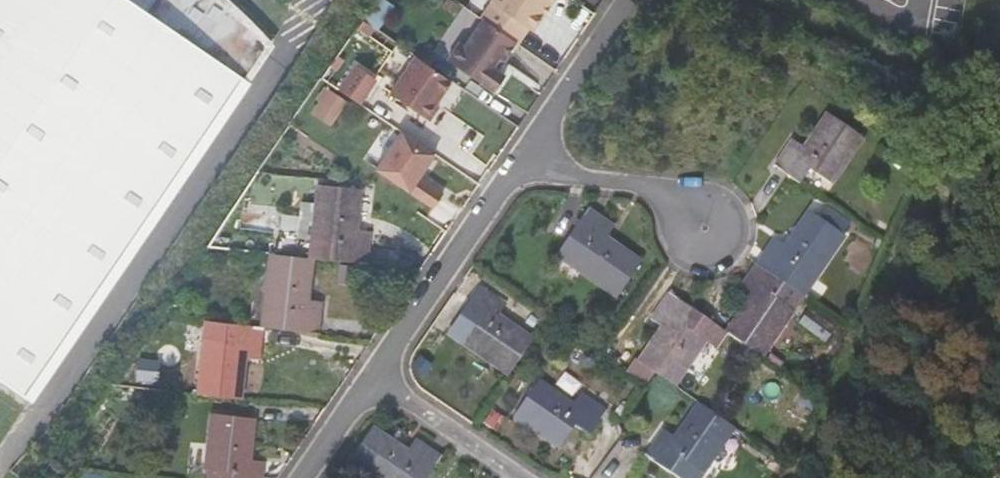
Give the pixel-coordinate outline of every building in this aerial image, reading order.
[(27,399),(268,45),(220,0),(0,0),(0,380),(27,399)] [(471,21),(474,23),(507,45),(509,46),(520,31),(524,34),(547,0),(486,0),(471,21)] [(507,45),(474,23),(456,49),(451,45),(438,64),(485,95),(496,79),(488,73),(484,70),(490,61),(494,64),(507,45)] [(427,107),(442,84),(405,59),(380,97),(420,124),(430,109),(427,107)] [(488,73),(494,64),(490,61),(484,70),(488,73)] [(329,93),(349,106),(365,82),(345,69),(329,93)] [(337,107),(328,101),(315,120),(311,117),(301,133),(314,141),(337,107)] [(758,171),(774,182),(784,188),(793,175),(813,188),(844,143),(814,123),(790,157),(775,146),(758,171)] [(435,163),(398,139),(380,165),(416,190),(423,181),(435,163)] [(423,181),(416,190),(420,193),(427,183),(423,181)] [(355,266),(359,235),(343,233),(348,192),(308,188),(302,244),(327,247),(326,263),(355,266)] [(576,214),(547,257),(605,297),(627,265),(593,242),(600,231),(576,214)] [(737,304),(713,337),(746,358),(777,313),(757,300),(765,287),(785,301),(826,242),(795,220),(771,253),(760,245),(725,295),(737,304)] [(251,328),(267,330),(277,331),(308,334),(311,301),(294,299),(298,260),(260,256),(253,310),(251,328)] [(492,313),(467,295),(450,318),(465,328),(451,348),(497,379),(518,348),(484,325),(492,313)] [(652,334),(629,369),(646,380),(661,390),(690,346),(702,354),(713,337),(654,300),(637,323),(652,334)] [(250,328),(220,325),(219,342),(192,339),(186,393),(226,398),(231,360),(246,362),(250,328)] [(638,393),(646,380),(629,369),(623,364),(613,376),(638,393)] [(503,421),(548,450),(562,432),(577,442),(596,415),(569,397),(559,410),(525,388),(503,421)] [(634,461),(661,477),(689,477),(721,431),(688,409),(663,444),(651,436),(634,461)] [(192,477),(250,477),(252,461),(234,458),(239,417),(201,412),(192,477)] [(343,464),(364,477),(421,477),(434,460),(407,442),(398,455),(365,433),(343,464)]
